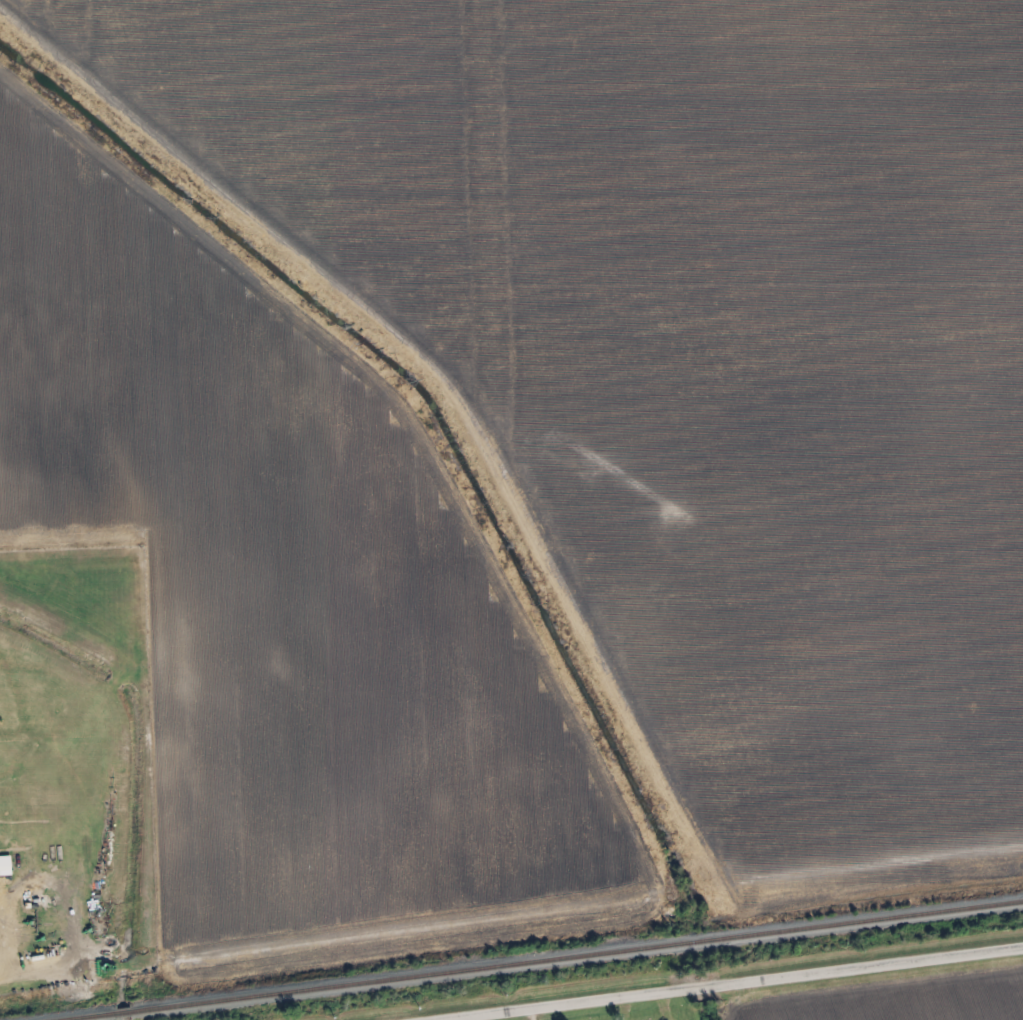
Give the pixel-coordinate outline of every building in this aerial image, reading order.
[(14,857),(0,858),(0,878),(15,877),(14,857)]
